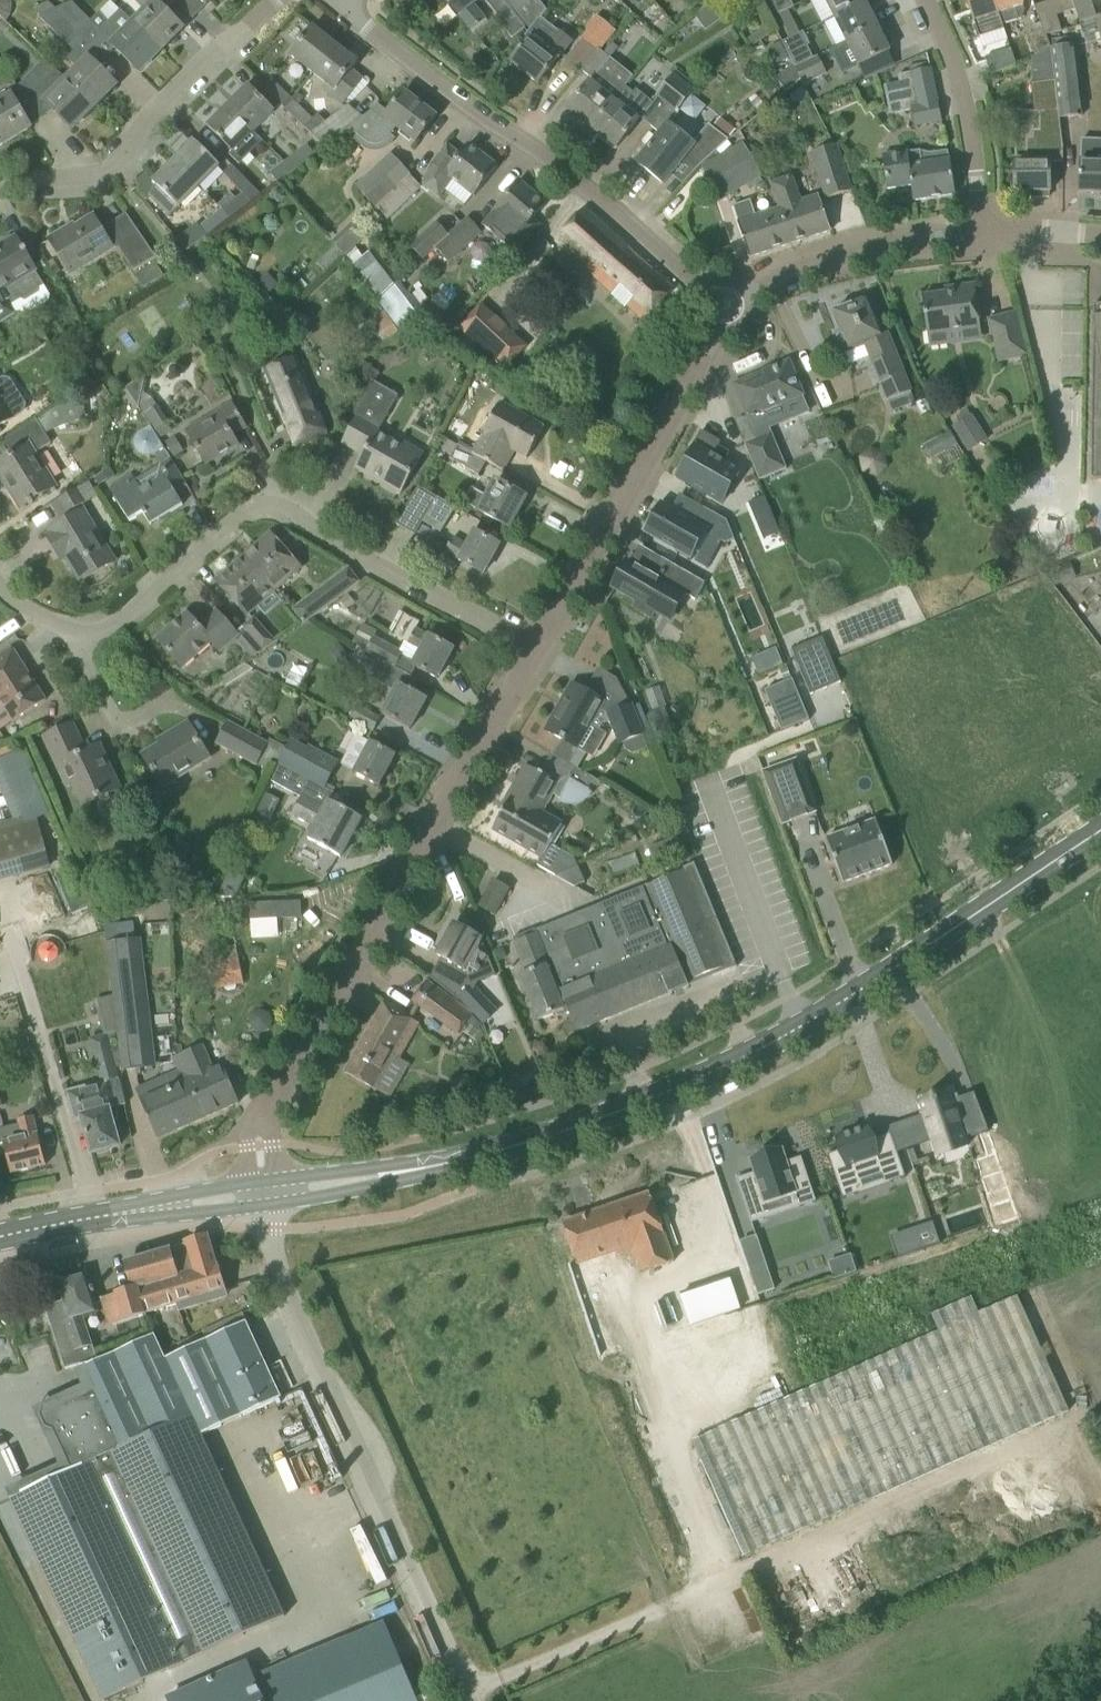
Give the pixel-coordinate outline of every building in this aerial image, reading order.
[(11,0),(4,0),(0,4),(0,15),(6,22),(11,15),(12,4),(11,0)] [(132,22),(161,50),(183,28),(154,0),(133,0),(143,11),(132,22)] [(480,0),(445,0),(472,31),(486,20),(474,5),(480,0)] [(529,30),(546,10),(537,0),(504,0),(529,30)] [(833,19),(865,2),(864,0),(823,0),(833,19)] [(994,0),(967,0),(979,38),(1004,30),(1002,26),(1002,25),(994,0)] [(1002,25),(1021,19),(1024,11),(1023,7),(1021,0),(994,0),(1002,25)] [(1046,3),(1034,7),(1045,36),(1060,32),(1056,16),(1075,10),(1071,0),(1045,0),(1046,3)] [(1094,18),(1100,16),(1100,0),(1088,0),(1094,18)] [(833,19),(845,43),(877,27),(865,2),(833,19)] [(71,3),(56,10),(80,34),(90,24),(139,72),(161,50),(132,22),(120,10),(108,22),(99,13),(90,22),(71,3)] [(495,19),(511,39),(525,28),(509,7),(495,19)] [(76,68),(65,79),(93,108),(115,86),(71,43),(80,34),(56,10),(38,18),(73,53),(67,59),(76,68)] [(777,15),(790,40),(799,35),(787,10),(777,15)] [(524,45),(510,63),(538,85),(558,61),(557,60),(572,42),(540,18),(524,37),(528,41),(524,45)] [(580,72),(581,71),(580,71),(597,49),(598,49),(613,31),(598,19),(565,60),(580,72)] [(1026,36),(1034,56),(1050,49),(1040,24),(1031,27),(1033,33),(1026,36)] [(290,56),(312,74),(335,45),(312,27),(290,56)] [(894,45),(890,37),(886,35),(882,37),(877,27),(845,43),(827,52),(832,62),(850,53),(858,68),(890,52),(889,50),(892,49),(894,45)] [(811,59),(799,35),(790,40),(802,64),(811,59)] [(568,109),(593,129),(614,103),(613,102),(622,92),(598,73),(609,59),(618,49),(612,43),(603,53),(598,49),(597,49),(580,71),(581,71),(592,80),(590,82),(568,109)] [(335,45),(312,74),(325,84),(321,90),(330,97),(357,63),(335,45)] [(1082,116),(1073,46),(1051,48),(1060,119),(1082,116)] [(1031,198),(1048,198),(1048,192),(1050,192),(1050,162),(1063,162),(1063,148),(1050,50),(1050,49),(1034,56),(1030,58),(1033,84),(1030,84),(1033,112),(1014,112),(1014,192),(1030,192),(1031,198)] [(985,58),(990,75),(1016,68),(1010,50),(985,58)] [(822,78),(813,60),(812,60),(811,59),(802,64),(794,68),(804,87),(822,78)] [(911,112),(914,126),(941,120),(937,103),(936,103),(929,69),(896,76),(898,84),(883,87),(889,116),(911,112)] [(93,108),(65,79),(65,80),(55,70),(42,84),(39,80),(31,88),(43,100),(43,101),(71,130),(93,108)] [(640,118),(650,126),(667,105),(675,112),(677,110),(678,110),(696,88),(675,71),(652,100),(637,88),(634,92),(627,86),(622,92),(613,102),(614,103),(593,129),(616,148),(640,118)] [(363,78),(346,100),(352,102),(370,83),(370,82),(369,80),(367,78),(365,78),(363,78)] [(264,89),(284,109),(293,100),(273,80),(264,89)] [(247,86),(227,107),(255,133),(275,113),(263,102),(247,86)] [(348,129),(368,144),(369,145),(371,146),(373,146),(376,146),(379,145),(382,144),(384,143),(386,141),(388,139),(389,138),(395,129),(415,144),(436,117),(404,92),(388,114),(379,106),(348,129)] [(4,144),(30,128),(10,95),(0,101),(0,137),(4,144)] [(293,100),(284,109),(304,129),(304,128),(323,147),(362,118),(357,114),(347,106),(325,123),(317,115),(312,120),(293,100)] [(667,105),(650,126),(660,134),(637,164),(663,184),(685,157),(698,168),(728,141),(708,125),(693,144),(669,125),(679,112),(678,111),(678,110),(677,110),(675,112),(667,105)] [(227,107),(207,127),(223,143),(232,152),(234,154),(232,156),(231,157),(240,165),(253,153),(252,152),(244,144),(255,133),(227,107)] [(1100,194),(1100,160),(1097,160),(1097,141),(1081,140),(1079,193),(1100,194)] [(193,141),(173,162),(199,188),(220,167),(193,141)] [(701,168),(721,201),(761,178),(742,144),(701,168)] [(307,145),(285,162),(292,172),(313,156),(314,155),(307,145)] [(439,198),(445,190),(466,207),(497,167),(468,145),(460,155),(447,145),(431,165),(423,185),(439,198)] [(817,168),(826,200),(852,191),(838,145),(817,152),(822,166),(817,168)] [(882,156),(883,167),(886,189),(911,185),(913,201),(954,195),(947,151),(928,154),(920,152),(920,151),(907,153),(907,151),(882,156)] [(355,187),(386,221),(421,188),(390,154),(355,187)] [(199,188),(173,162),(153,182),(157,187),(148,196),(169,218),(199,188)] [(292,172),(285,162),(261,180),(268,190),(292,172)] [(770,183),(777,210),(789,245),(831,231),(819,195),(801,201),(793,176),(770,183)] [(532,220),(546,204),(519,181),(491,213),(492,214),(482,226),(513,253),(537,225),(532,220)] [(251,187),(221,210),(229,219),(259,197),(251,187)] [(789,245),(777,210),(755,217),(750,202),(733,207),(738,223),(749,258),(789,245)] [(610,296),(624,309),(626,306),(642,321),(673,290),(583,209),(554,242),(612,294),(610,296)] [(229,219),(221,210),(198,228),(205,237),(229,219)] [(49,240),(69,273),(112,248),(93,218),(65,235),(63,232),(49,240)] [(434,249),(435,249),(447,263),(481,232),(468,218),(448,236),(434,249)] [(422,261),(435,249),(434,249),(448,236),(435,222),(409,247),(422,261)] [(338,248),(345,256),(366,237),(359,230),(338,248)] [(131,255),(125,258),(133,272),(156,258),(138,232),(123,242),(131,255)] [(15,313),(10,305),(21,298),(25,300),(38,292),(38,288),(43,285),(25,255),(28,253),(26,249),(23,251),(15,238),(14,239),(9,236),(0,242),(0,322),(15,313)] [(504,249),(490,264),(501,274),(515,258),(504,249)] [(351,266),(378,300),(398,282),(374,250),(351,266)] [(156,263),(142,271),(150,284),(163,276),(156,263)] [(269,294),(277,286),(266,274),(258,283),(269,294)] [(379,302),(401,332),(425,317),(399,283),(379,302)] [(922,296),(925,318),(929,349),(981,342),(974,285),(955,287),(956,292),(922,296)] [(835,313),(842,331),(835,333),(844,355),(864,347),(886,402),(887,402),(892,413),(914,404),(886,333),(880,336),(867,301),(835,313)] [(458,330),(503,371),(505,368),(506,369),(527,347),(481,304),(460,326),(461,327),(458,330)] [(1093,304),(1091,480),(1100,480),(1100,305),(1093,304)] [(374,328),(384,343),(398,333),(384,312),(373,320),(377,326),(374,328)] [(1027,356),(1016,312),(986,319),(997,364),(1027,356)] [(11,331),(3,343),(5,348),(22,338),(11,331)] [(264,371),(295,446),(327,434),(296,357),(264,371)] [(733,384),(741,405),(747,417),(761,412),(762,414),(804,397),(789,361),(763,372),(764,375),(755,378),(754,376),(733,384)] [(125,389),(138,409),(145,374),(125,389)] [(25,410),(26,406),(9,379),(2,378),(0,380),(0,426),(25,410)] [(363,455),(356,468),(401,494),(424,453),(404,442),(402,446),(378,432),(398,397),(372,382),(352,416),(358,419),(343,444),(363,455)] [(186,431),(206,465),(238,446),(232,436),(246,427),(232,403),(186,431)] [(481,435),(471,453),(486,461),(486,462),(503,471),(514,452),(527,459),(544,428),(499,403),(481,435)] [(143,416),(153,432),(167,422),(157,407),(143,416)] [(21,508),(29,503),(30,505),(57,488),(35,453),(50,444),(35,420),(3,441),(12,456),(0,463),(0,475),(21,508)] [(131,475),(109,489),(129,522),(143,514),(150,525),(182,505),(175,493),(187,486),(176,467),(150,427),(136,436),(134,441),(134,448),(138,454),(144,457),(150,457),(154,455),(160,465),(157,473),(160,478),(140,490),(135,481),(131,475)] [(701,431),(691,448),(693,449),(677,477),(692,486),(690,489),(703,497),(705,494),(722,503),(740,472),(723,462),(729,452),(718,446),(720,442),(701,431)] [(744,445),(759,480),(785,469),(770,434),(744,445)] [(923,446),(932,462),(950,452),(941,436),(923,446)] [(165,443),(174,457),(183,451),(174,437),(165,443)] [(486,461),(471,453),(471,454),(457,446),(449,460),(478,476),(486,462),(486,461)] [(109,471),(94,481),(98,488),(114,479),(109,471)] [(49,505),(58,519),(97,496),(88,482),(49,505)] [(464,503),(508,528),(525,498),(496,482),(487,497),(472,489),(464,503)] [(407,505),(395,524),(398,526),(414,536),(422,523),(440,533),(454,508),(437,498),(418,487),(407,505)] [(660,502),(644,530),(658,538),(657,541),(691,560),(706,533),(722,542),(721,542),(725,544),(734,540),(726,521),(703,508),(695,522),(660,502)] [(114,561),(83,510),(49,531),(50,534),(47,536),(62,560),(69,556),(84,580),(114,561)] [(444,553),(483,574),(499,545),(473,531),(465,545),(452,538),(444,553)] [(270,535),(243,558),(273,591),(299,568),(270,535)] [(273,591),(243,558),(216,581),(246,615),(273,591)] [(627,562),(612,588),(637,602),(633,608),(651,619),(655,612),(659,614),(674,588),(695,600),(705,583),(661,559),(651,576),(627,562)] [(312,599),(321,612),(350,590),(341,577),(312,599)] [(347,595),(339,601),(346,610),(354,604),(347,595)] [(264,651),(242,627),(235,633),(216,612),(199,627),(187,614),(157,640),(181,667),(209,643),(219,654),(235,639),(252,659),(264,651)] [(254,617),(242,627),(264,651),(276,642),(254,617)] [(364,652),(394,668),(403,653),(374,637),(377,631),(363,623),(351,643),(365,651),(364,652)] [(411,664),(418,668),(438,679),(454,651),(415,629),(406,645),(418,651),(411,664)] [(817,640),(791,651),(809,695),(841,682),(837,673),(822,638),(818,639),(817,640)] [(339,644),(329,652),(339,664),(348,657),(339,644)] [(10,723),(45,701),(11,648),(0,656),(0,707),(10,723)] [(786,668),(779,671),(783,681),(790,678),(786,668)] [(372,691),(388,700),(380,714),(409,730),(426,698),(381,674),(372,691)] [(792,679),(764,690),(781,731),(809,720),(792,679)] [(601,741),(600,731),(590,725),(603,702),(572,684),(545,731),(586,754),(596,750),(601,741)] [(349,720),(372,732),(380,718),(357,705),(349,720)] [(608,715),(620,744),(642,735),(631,706),(608,715)] [(215,744),(256,767),(268,744),(227,721),(215,744)] [(142,755),(154,774),(163,789),(210,760),(187,722),(166,735),(168,739),(142,755)] [(65,788),(71,785),(81,807),(120,789),(99,745),(85,751),(72,724),(41,738),(65,788)] [(341,765),(353,772),(379,786),(395,756),(357,736),(341,765)] [(291,740),(277,765),(279,766),(309,783),(310,781),(325,788),(339,762),(308,745),(306,749),(291,740)] [(814,741),(801,746),(806,758),(818,753),(814,741)] [(507,804),(492,830),(541,857),(536,866),(574,888),(584,883),(573,858),(550,845),(561,825),(562,823),(542,812),(552,795),(560,799),(557,803),(560,804),(563,805),(566,806),(570,806),(573,806),(576,805),(579,804),(582,803),(584,802),(587,800),(589,798),(593,794),(587,791),(594,779),(570,765),(551,754),(540,773),(525,765),(504,802),(507,804)] [(763,773),(782,825),(815,812),(796,761),(763,773)] [(279,766),(270,784),(300,800),(291,815),(312,827),(306,839),(340,857),(361,818),(339,806),(343,799),(325,788),(310,781),(309,783),(279,766)] [(265,796),(254,820),(267,825),(277,801),(265,796)] [(50,868),(35,814),(0,824),(0,882),(50,868)] [(826,839),(842,883),(892,865),(876,821),(826,839)] [(677,839),(662,845),(669,860),(683,855),(677,839)] [(567,1007),(576,1031),(688,985),(687,983),(707,974),(709,978),(736,967),(694,864),(683,869),(684,871),(536,931),(549,964),(545,966),(557,994),(561,993),(567,1007)] [(479,907),(494,915),(509,889),(493,881),(479,907)] [(440,957),(429,978),(456,1000),(464,1009),(472,1014),(487,1001),(475,988),(478,982),(495,975),(481,939),(469,933),(472,928),(469,918),(464,916),(458,927),(454,925),(437,955),(440,957)] [(564,1009),(567,1007),(561,993),(557,994),(545,966),(549,964),(536,931),(535,931),(534,931),(529,933),(530,936),(514,943),(527,973),(519,976),(538,1020),(564,1010),(564,1009)] [(137,939),(107,943),(122,1071),(141,1068),(141,1067),(137,1029),(148,1028),(137,939)] [(210,954),(217,990),(243,985),(236,949),(210,954)] [(502,949),(494,951),(497,960),(505,958),(502,949)] [(412,1001),(458,1034),(472,1014),(464,1009),(426,981),(412,1001)] [(344,1073),(373,1089),(413,1017),(384,1001),(344,1073)] [(253,1015),(250,1023),(253,1031),(261,1034),(269,1031),(272,1023),(269,1015),(261,1011),(253,1015)] [(136,1090),(157,1138),(238,1102),(222,1064),(212,1068),(201,1045),(197,1047),(176,1056),(182,1069),(136,1090)] [(94,1058),(102,1087),(68,1097),(74,1120),(81,1118),(91,1153),(119,1145),(112,1120),(119,1119),(115,1107),(125,1104),(111,1053),(94,1058)] [(921,1104),(920,1102),(919,1103),(937,1156),(938,1156),(938,1154),(966,1145),(966,1146),(967,1146),(964,1137),(970,1135),(971,1137),(988,1131),(975,1096),(959,1101),(960,1105),(954,1107),(949,1093),(948,1093),(948,1094),(937,1098),(936,1097),(932,1098),(932,1100),(921,1104)] [(18,1125),(0,1129),(0,1145),(4,1144),(11,1174),(45,1165),(34,1116),(17,1120),(18,1125)] [(827,1155),(842,1199),(857,1193),(857,1191),(859,1191),(858,1187),(855,1188),(852,1179),(885,1167),(891,1182),(905,1177),(890,1133),(871,1140),(868,1129),(869,1128),(868,1127),(835,1138),(836,1139),(837,1139),(841,1150),(827,1155)] [(736,1179),(751,1223),(766,1218),(760,1204),(794,1192),(796,1197),(793,1198),(795,1202),(797,1202),(799,1207),(816,1201),(801,1157),(785,1162),(781,1148),(779,1149),(780,1150),(774,1152),(772,1148),(756,1153),(758,1157),(752,1159),(752,1158),(750,1159),(755,1172),(736,1179)] [(562,1224),(563,1227),(577,1267),(617,1253),(619,1259),(628,1255),(632,1265),(638,1263),(641,1273),(674,1262),(664,1234),(663,1235),(650,1194),(562,1224)] [(933,1222),(911,1229),(918,1251),(940,1244),(933,1222)] [(186,1246),(170,1251),(126,1264),(133,1289),(101,1298),(109,1326),(176,1306),(178,1313),(227,1299),(217,1265),(216,1265),(207,1236),(185,1242),(186,1246)] [(851,1252),(827,1260),(833,1278),(857,1270),(851,1252)] [(765,1260),(748,1265),(758,1295),(774,1289),(765,1260)] [(73,1277),(71,1280),(58,1284),(63,1301),(45,1307),(64,1368),(96,1358),(83,1317),(98,1312),(96,1304),(98,1304),(93,1288),(90,1289),(86,1275),(82,1277),(79,1275),(73,1277)] [(651,1292),(665,1335),(699,1324),(686,1281),(651,1292)] [(592,1303),(602,1331),(633,1320),(623,1292),(592,1303)] [(938,1331),(692,1442),(743,1556),(1068,1412),(1016,1296),(977,1314),(970,1298),(931,1315),(938,1331)] [(72,1470),(10,1499),(103,1700),(284,1616),(201,1435),(282,1398),(246,1321),(165,1358),(154,1334),(84,1367),(95,1391),(64,1405),(55,1402),(43,1408),(40,1416),(45,1429),(54,1432),(72,1470)] [(384,1622),(254,1677),(247,1661),(170,1697),(169,1700),(417,1700),(384,1622)]
